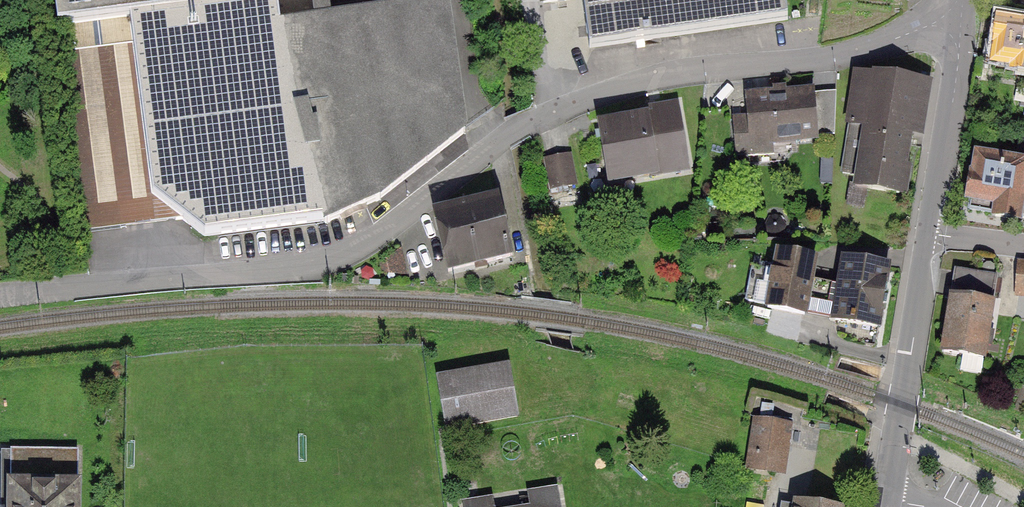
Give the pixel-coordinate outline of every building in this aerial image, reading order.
[(82,231),(186,220),(203,234),(326,220),(379,199),(465,132),(445,5),(333,20),(330,0),(52,0),(82,231)] [(588,48),(787,20),(784,0),(581,0),(588,48)] [(997,20),(990,69),(1023,75),(1023,25),(997,20)] [(899,194),(918,82),(858,72),(839,184),(899,194)] [(834,92),(747,100),(748,115),(734,117),(738,155),(792,150),(791,139),(833,134),(834,92)] [(677,105),(641,111),(642,118),(652,173),(687,166),(677,105)] [(611,180),(652,173),(642,118),(601,125),(611,180)] [(576,183),(570,154),(546,159),(552,188),(576,183)] [(975,156),(966,211),(1023,220),(1023,199),(1020,199),(1023,174),(1023,163),(975,156)] [(497,199),(433,214),(447,271),(511,255),(497,199)] [(809,314),(818,255),(775,248),(766,307),(809,314)] [(832,324),(883,332),(894,260),(844,252),(832,324)] [(995,277),(954,271),(943,352),(984,357),(995,277)] [(510,371),(443,381),(450,428),(517,417),(510,371)] [(774,470),(779,422),(752,419),(747,467),(774,470)] [(15,450),(15,506),(87,506),(87,450),(15,450)] [(557,489),(528,494),(530,506),(559,506),(557,489)]
